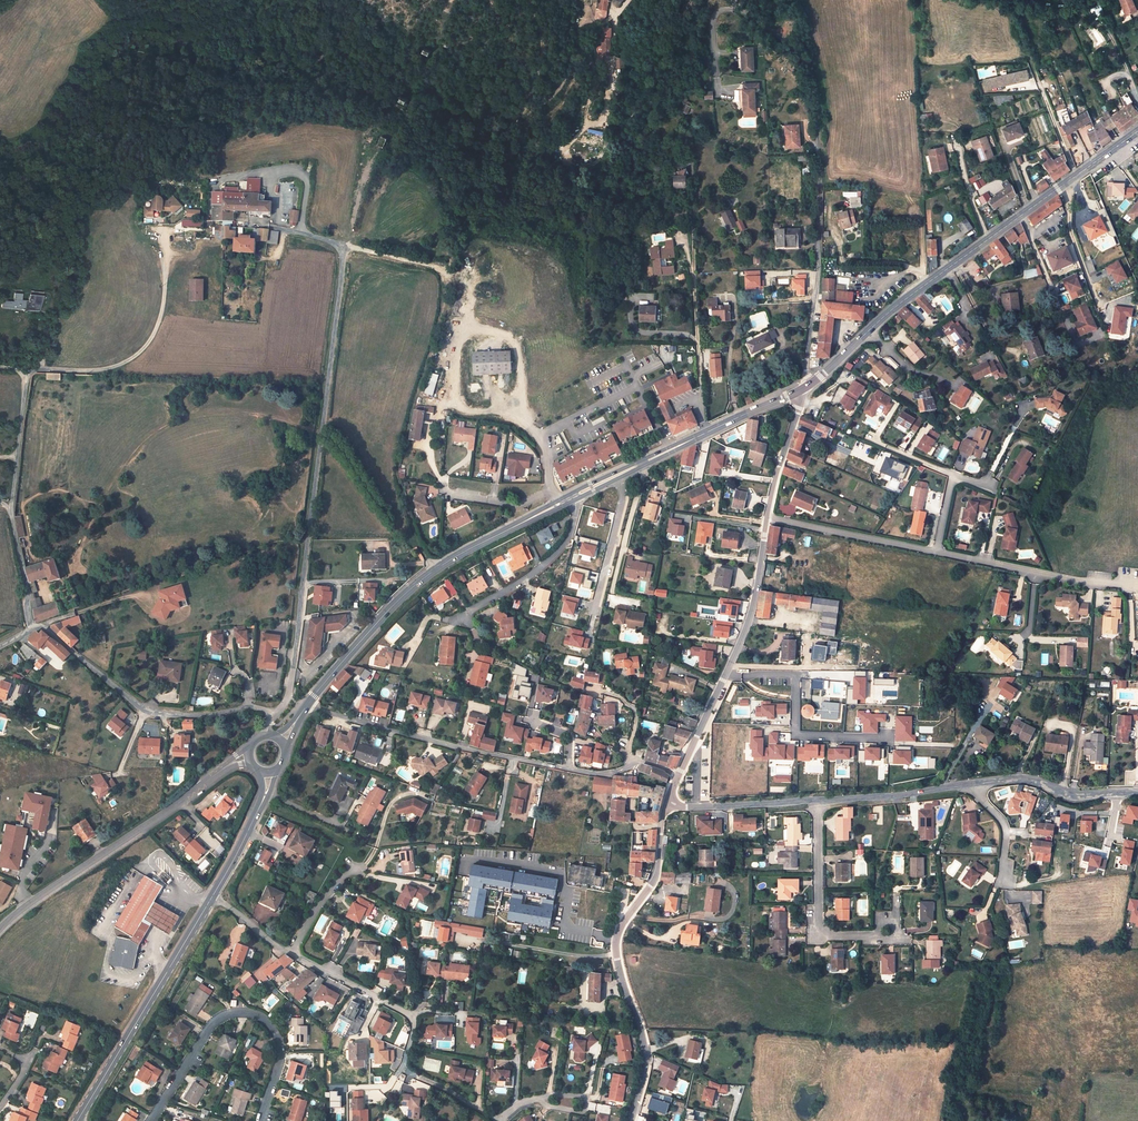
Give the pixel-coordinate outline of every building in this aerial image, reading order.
[(605,1),(605,0),(596,0),(594,7),(603,9),(604,6),(604,3),(605,1)] [(1090,9),(1099,5),(1097,0),(1090,0),(1088,1),(1090,9)] [(1132,0),(1120,0),(1124,10),(1121,11),(1125,21),(1132,18),(1130,14),(1137,11),(1132,0)] [(743,71),(754,71),(753,49),(741,49),(742,67),(743,71)] [(623,59),(616,57),(615,70),(624,70),(623,59)] [(1006,75),(984,80),(986,89),(1029,79),(1027,70),(1018,72),(1006,75)] [(744,112),(756,111),(756,110),(755,89),(760,89),(760,84),(743,84),(744,90),(743,90),(744,108),(744,112)] [(705,91),(705,99),(714,99),(713,91),(705,91)] [(1121,97),(1124,103),(1130,98),(1127,93),(1121,97)] [(688,99),(685,94),(677,97),(679,101),(683,100),(685,105),(687,101),(688,99)] [(999,95),(993,96),(996,107),(1002,105),(1002,103),(999,95)] [(999,95),(1002,103),(1014,99),(1013,95),(999,95)] [(1036,97),(1031,99),(1036,110),(1040,108),(1036,97)] [(1137,110),(1137,109),(1137,106),(1137,105),(1134,107),(1131,102),(1132,101),(1130,98),(1124,103),(1126,106),(1136,121),(1137,120),(1137,110)] [(687,101),(685,105),(686,105),(683,111),(688,113),(691,107),(691,106),(692,104),(690,103),(687,101)] [(1112,117),(1106,120),(1112,128),(1117,125),(1122,131),(1136,121),(1126,106),(1112,117)] [(1087,110),(1071,120),(1076,129),(1091,120),(1089,115),(1087,110)] [(1095,128),(1095,130),(1099,139),(1102,146),(1112,139),(1107,131),(1112,128),(1106,120),(1112,117),(1109,113),(1102,118),(1103,119),(1105,121),(1095,128)] [(1103,119),(1094,125),(1095,128),(1105,121),(1103,119)] [(1071,120),(1060,127),(1068,147),(1075,145),(1070,132),(1076,129),(1071,120)] [(1019,123),(1003,129),(1007,139),(1014,136),(1015,137),(1024,134),(1019,123)] [(787,148),(800,147),(799,125),(786,126),(787,148)] [(1099,139),(1095,130),(1088,133),(1092,142),(1099,139)] [(981,161),(994,156),(986,136),(972,141),(974,147),(976,146),(978,152),(981,161)] [(945,153),(943,147),(929,150),(933,172),(946,169),(942,154),(945,153)] [(1041,153),(1047,161),(1052,158),(1046,149),(1041,153)] [(1067,160),(1065,154),(1053,160),(1058,166),(1064,162),(1067,160)] [(1023,162),(1021,155),(1015,157),(1018,164),(1023,162)] [(1044,164),(1049,172),(1058,166),(1053,160),(1052,158),(1047,161),(1044,164)] [(1049,172),(1055,180),(1070,170),(1064,162),(1058,166),(1049,172)] [(678,175),(674,175),(674,187),(686,187),(686,175),(684,175),(686,168),(678,171),(678,175)] [(943,185),(944,188),(949,185),(954,183),(951,178),(943,181),(945,184),(943,185)] [(234,211),(271,213),(272,203),(262,203),(260,202),(260,201),(261,180),(248,179),(248,182),(247,194),(243,194),(238,194),(225,193),(213,193),(213,221),(233,222),(234,211)] [(975,182),(977,188),(986,185),(984,179),(975,182)] [(1005,186),(1003,187),(1005,190),(1011,185),(1008,180),(1003,183),(1005,186)] [(1044,180),(1035,186),(1041,193),(1049,187),(1044,180)] [(1112,196),(1124,196),(1124,189),(1124,184),(1112,184),(1113,183),(1107,183),(1107,197),(1113,197),(1112,196)] [(987,192),(979,197),(983,204),(990,201),(994,208),(1016,194),(1012,185),(1011,185),(1005,190),(1002,191),(991,199),(987,192)] [(1124,197),(1134,198),(1134,193),(1137,193),(1135,189),(1124,189),(1124,197)] [(851,208),(861,208),(861,192),(843,192),(843,197),(850,197),(851,208)] [(154,211),(163,212),(163,208),(167,208),(167,202),(164,202),(163,200),(162,199),(161,198),(159,198),(158,197),(157,198),(156,198),(155,199),(154,200),(153,202),(153,209),(145,209),(145,217),(153,217),(154,211)] [(1062,206),(1058,197),(1043,208),(1027,219),(1033,227),(1062,206)] [(169,202),(167,202),(167,208),(163,208),(163,212),(172,212),(174,214),(183,208),(176,198),(169,202)] [(1127,214),(1123,218),(1127,222),(1131,217),(1135,213),(1137,216),(1137,201),(1127,214)] [(290,222),(296,223),(297,223),(299,212),(292,211),(290,222)] [(730,211),(722,215),(729,231),(738,226),(730,211)] [(838,215),(840,223),(842,222),(843,227),(851,225),(856,224),(852,211),(838,215)] [(1099,217),(1093,220),(1094,223),(1092,224),(1091,223),(1085,226),(1088,233),(1092,240),(1107,232),(1099,217)] [(742,219),(736,221),(741,232),(746,229),(742,219)] [(973,228),(966,219),(958,225),(964,234),(973,228)] [(1017,239),(1025,233),(1021,223),(1004,236),(1010,244),(1017,239)] [(223,239),(229,239),(235,239),(236,234),(236,232),(230,232),(230,228),(216,227),(215,236),(223,236),(223,239)] [(241,240),(235,239),(235,252),(255,254),(256,241),(253,240),(254,229),(243,228),(243,234),(243,236),(241,236),(241,240)] [(267,242),(269,231),(269,230),(254,229),(253,240),(256,241),(267,242)] [(777,231),(777,248),(799,247),(799,230),(777,231)] [(279,232),(269,231),(267,242),(267,243),(277,244),(279,232)] [(1019,242),(1027,237),(1025,233),(1017,239),(1019,242)] [(929,274),(938,268),(936,240),(933,241),(932,235),(926,235),(929,274)] [(1029,242),(1027,237),(1019,242),(1023,246),(1029,242)] [(1009,256),(998,240),(982,252),(987,260),(991,257),(995,254),(999,259),(1001,261),(1004,259),(1009,256)] [(659,248),(651,249),(652,260),(653,260),(655,275),(674,273),(674,267),(667,267),(661,268),(660,259),(666,259),(675,258),(673,241),(666,242),(666,249),(659,250),(659,248)] [(1050,262),(1054,272),(1073,264),(1067,248),(1047,257),(1050,262)] [(1089,275),(1096,272),(1090,256),(1087,257),(1088,262),(1085,263),(1089,275)] [(1111,276),(1114,275),(1118,284),(1128,279),(1119,260),(1107,266),(1111,276)] [(985,276),(992,272),(989,266),(984,270),(985,272),(983,274),(985,276)] [(1034,276),(1037,275),(1035,269),(1025,271),(1027,278),(1029,277),(1034,276)] [(1075,274),(1061,280),(1066,291),(1067,290),(1069,290),(1071,294),(1072,293),(1075,299),(1083,295),(1078,284),(1079,284),(1075,274)] [(835,279),(823,279),(823,291),(835,292),(835,279)] [(191,286),(191,291),(193,291),(193,302),(204,302),(204,281),(191,281),(191,286)] [(835,292),(823,291),(823,303),(822,317),(834,318),(837,318),(863,321),(865,308),(852,306),(854,294),(845,292),(845,286),(838,285),(837,292),(835,292)] [(23,310),(23,311),(24,311),(25,311),(26,311),(27,311),(28,311),(28,310),(39,311),(44,293),(31,291),(28,300),(22,300),(23,291),(15,290),(14,302),(2,301),(2,307),(22,309),(23,310)] [(933,298),(927,292),(915,300),(923,308),(928,304),(928,303),(933,298)] [(1019,311),(1018,294),(1002,295),(1003,301),(1006,300),(1006,304),(1007,304),(1008,312),(1019,311)] [(710,317),(713,317),(721,316),(721,321),(731,321),(730,315),(729,315),(729,312),(730,312),(730,306),(724,306),(717,307),(717,299),(708,300),(709,316),(710,317)] [(653,307),(640,307),(640,322),(656,323),(657,304),(653,303),(653,307)] [(933,309),(928,304),(923,308),(929,314),(933,309)] [(1074,326),(1077,333),(1078,337),(1090,332),(1095,330),(1085,306),(1072,311),(1077,323),(1078,325),(1074,326)] [(1133,308),(1115,306),(1112,332),(1124,334),(1126,315),(1132,316),(1133,308)] [(915,329),(920,323),(914,317),(911,314),(905,308),(899,314),(915,329)] [(831,344),(834,318),(822,317),(820,339),(819,343),(831,344)] [(946,330),(954,325),(951,321),(943,326),(946,330)] [(961,348),(958,350),(961,354),(971,346),(969,343),(971,341),(968,336),(965,332),(960,325),(957,327),(955,324),(954,325),(946,330),(944,332),(947,335),(950,333),(958,344),(961,348)] [(752,354),(758,351),(761,349),(772,344),(775,344),(773,339),(777,337),(774,330),(770,332),(747,343),(752,354)] [(1044,355),(1037,338),(1025,342),(1028,351),(1030,350),(1033,359),(1044,355)] [(819,343),(812,342),(811,359),(830,358),(831,344),(819,343)] [(916,363),(924,356),(913,344),(904,352),(909,358),(910,357),(916,363)] [(511,352),(496,353),(497,375),(512,374),(511,352)] [(474,376),(497,375),(496,353),(473,354),(474,376)] [(889,385),(898,376),(889,368),(887,366),(886,367),(884,369),(881,365),(883,364),(880,361),(878,363),(873,357),(865,364),(875,375),(877,373),(881,377),(889,385)] [(994,375),(998,373),(994,365),(993,361),(990,363),(988,364),(987,362),(987,361),(970,370),(976,381),(992,372),(994,375)] [(720,363),(711,364),(711,369),(710,369),(711,386),(722,386),(721,369),(720,369),(720,363)] [(999,363),(994,365),(998,373),(1000,376),(1002,377),(1006,375),(999,363)] [(433,396),(439,375),(430,372),(424,393),(433,396)] [(844,408),(850,411),(868,383),(858,377),(855,382),(855,381),(848,391),(841,404),(845,406),(844,408)] [(1026,384),(1028,382),(1026,377),(1020,380),(1023,387),(1027,385),(1026,384)] [(692,389),(687,378),(673,384),(670,378),(655,384),(664,402),(659,404),(668,423),(674,436),(697,425),(695,419),(691,412),(690,408),(683,411),(675,415),(668,400),(692,389)] [(968,397),(971,392),(962,386),(957,395),(952,402),(961,408),(968,397)] [(892,398),(879,390),(876,395),(875,395),(865,412),(871,416),(873,412),(874,413),(877,408),(876,408),(878,404),(884,408),(883,410),(886,411),(887,412),(891,407),(888,405),(890,403),(889,403),(892,398)] [(921,412),(936,409),(932,398),(931,398),(929,391),(922,393),(922,392),(914,394),(915,399),(918,399),(919,401),(918,401),(921,412)] [(1034,399),(1035,408),(1043,407),(1043,406),(1046,406),(1056,411),(1059,415),(1065,410),(1061,405),(1059,404),(1063,396),(1054,392),(1050,400),(1048,398),(1034,399)] [(644,410),(614,425),(622,441),(652,426),(644,410)] [(428,412),(415,411),(415,412),(410,439),(413,440),(415,440),(420,441),(422,422),(433,423),(434,414),(434,413),(431,413),(428,412)] [(902,412),(896,421),(909,429),(910,427),(916,431),(921,423),(902,412)] [(759,416),(748,420),(746,441),(752,442),(751,450),(748,458),(754,459),(762,462),(764,454),(767,445),(756,441),(759,416)] [(830,429),(801,417),(798,424),(809,428),(815,433),(815,434),(826,439),(827,435),(830,429)] [(652,426),(622,441),(623,444),(654,429),(652,426)] [(474,444),(476,430),(455,427),(454,440),(461,441),(469,442),(468,443),(474,444)] [(965,439),(959,453),(969,457),(972,452),(975,453),(980,455),(989,433),(978,428),(972,442),(965,439)] [(917,447),(926,453),(938,435),(931,430),(927,436),(925,435),(917,447)] [(806,434),(796,431),(790,449),(804,454),(805,451),(801,449),(806,434)] [(481,451),(493,453),(495,444),(493,444),(494,435),(483,434),(481,451)] [(555,466),(553,467),(554,475),(559,485),(571,479),(570,478),(573,476),(574,478),(582,474),(581,473),(588,469),(589,471),(596,467),(596,465),(603,462),(603,463),(611,460),(610,458),(617,455),(618,456),(622,454),(613,435),(608,437),(609,439),(602,442),(601,441),(594,444),(597,450),(595,451),(592,445),(586,448),(587,450),(580,453),(579,452),(572,455),(573,457),(570,458),(569,457),(565,459),(566,460),(559,464),(558,462),(554,464),(555,466)] [(952,448),(957,450),(961,442),(956,440),(952,448)] [(683,452),(681,465),(692,468),(697,446),(696,445),(684,452),(683,452)] [(804,454),(790,449),(787,458),(803,465),(803,467),(807,469),(811,457),(804,454)] [(1015,466),(1008,476),(1014,480),(1019,473),(1021,475),(1022,475),(1027,468),(1024,466),(1028,461),(1031,463),(1033,460),(1030,458),(1032,456),(1023,450),(1015,462),(1018,465),(1017,466),(1015,466)] [(820,455),(813,452),(811,457),(818,460),(820,455)] [(891,454),(885,452),(883,456),(886,458),(884,464),(885,464),(884,466),(883,465),(880,472),(897,479),(898,478),(903,480),(908,469),(905,468),(906,466),(889,459),(891,454)] [(509,453),(507,465),(509,465),(508,469),(511,470),(510,475),(521,477),(522,469),(521,469),(522,465),(529,466),(530,456),(509,453)] [(727,456),(713,454),(710,475),(719,476),(720,468),(725,469),(727,456)] [(479,468),(485,469),(489,469),(489,471),(494,472),(495,461),(491,461),(491,459),(481,458),(479,468)] [(796,472),(784,467),(782,474),(794,479),(796,472)] [(802,483),(803,480),(804,476),(796,472),(794,479),(802,483)] [(1015,483),(1021,475),(1019,473),(1014,480),(1008,476),(1007,478),(1015,483)] [(698,503),(698,504),(705,501),(704,499),(709,497),(708,494),(710,493),(713,491),(710,483),(688,493),(694,506),(698,503)] [(426,488),(417,486),(414,501),(422,520),(429,518),(427,513),(432,512),(429,505),(428,506),(427,503),(424,497),(426,488)] [(926,489),(916,487),(911,510),(915,511),(911,534),(921,536),(926,513),(922,512),(926,489)] [(645,513),(643,519),(656,522),(660,506),(658,505),(662,493),(653,491),(651,498),(649,498),(646,507),(645,513)] [(736,491),(735,498),(733,507),(744,510),(746,499),(745,499),(746,493),(736,491)] [(811,510),(816,500),(797,492),(792,503),(801,508),(802,506),(811,510)] [(963,509),(961,522),(965,523),(968,521),(973,522),(975,510),(987,513),(989,502),(977,500),(977,501),(972,500),(972,502),(968,501),(966,510),(963,509)] [(429,518),(422,520),(423,522),(435,517),(429,502),(427,503),(428,506),(429,505),(432,512),(427,513),(429,518)] [(455,513),(448,517),(454,530),(471,521),(464,508),(458,512),(456,514),(455,513)] [(595,512),(593,522),(603,525),(606,511),(599,509),(597,513),(595,512)] [(1002,516),(1005,528),(1004,534),(1002,542),(1001,544),(1000,548),(1009,550),(1011,540),(1013,541),(1016,527),(1011,513),(1002,516)] [(15,518),(19,538),(25,537),(21,517),(15,518)] [(682,520),(670,519),(667,531),(673,532),(673,535),(684,536),(685,526),(682,526),(682,520)] [(714,524),(699,522),(696,543),(705,544),(707,537),(712,538),(714,524)] [(557,525),(538,535),(543,544),(554,539),(551,534),(559,530),(557,525)] [(787,537),(788,530),(770,526),(766,554),(776,555),(779,539),(786,540),(787,537)] [(795,538),(796,531),(788,530),(787,537),(795,539),(795,538)] [(725,532),(723,547),(740,549),(741,541),(739,541),(740,534),(725,532)] [(581,537),(579,542),(583,543),(581,554),(594,557),(596,547),(597,548),(599,542),(581,537)] [(514,561),(509,563),(513,571),(520,568),(518,565),(523,563),(529,560),(528,560),(532,558),(528,550),(527,547),(523,549),(521,545),(512,549),(514,553),(513,554),(515,560),(514,561)] [(418,547),(416,548),(422,560),(425,559),(418,547)] [(363,557),(363,567),(371,567),(371,570),(384,570),(384,565),(385,565),(385,555),(384,555),(377,555),(362,555),(363,557)] [(633,558),(628,557),(625,573),(630,574),(629,575),(638,576),(638,575),(646,577),(646,578),(651,579),(653,566),(648,565),(648,564),(633,561),(633,558)] [(26,569),(30,583),(35,581),(49,576),(51,582),(60,579),(54,560),(26,569)] [(575,567),(571,582),(583,585),(583,587),(590,589),(592,581),(588,580),(590,571),(575,567)] [(732,571),(718,569),(715,586),(729,589),(732,571)] [(488,587),(482,577),(476,580),(475,577),(471,579),(472,581),(470,582),(470,583),(468,584),(473,595),(488,587)] [(38,592),(35,581),(30,583),(33,594),(38,592)] [(366,590),(365,601),(375,601),(375,590),(378,590),(378,584),(363,584),(363,590),(366,590)] [(180,609),(178,600),(185,598),(182,586),(162,592),(164,598),(162,598),(162,599),(154,615),(164,620),(167,613),(171,612),(180,609)] [(314,604),(328,606),(328,601),(327,601),(328,592),(329,592),(330,588),(315,586),(315,593),(316,594),(316,597),(314,597),(314,604)] [(438,605),(453,596),(447,587),(432,596),(438,605)] [(539,589),(536,598),(538,599),(536,608),(547,610),(550,602),(548,602),(551,592),(539,589)] [(797,607),(810,609),(811,598),(760,591),(757,617),(770,619),(772,604),(787,606),(790,606),(789,609),(789,610),(795,610),(795,607),(797,607)] [(1008,594),(1001,593),(999,593),(995,614),(1004,615),(1006,606),(1007,606),(1009,595),(1008,594)] [(1073,618),(1078,619),(1078,614),(1087,615),(1088,605),(1081,604),(1078,604),(1075,601),(1075,599),(1076,596),(1063,595),(1063,598),(1057,598),(1056,605),(1064,605),(1064,607),(1068,607),(1071,610),(1070,612),(1073,615),(1073,618)] [(564,596),(563,601),(566,601),(563,612),(573,615),(576,604),(578,604),(579,599),(564,596)] [(36,622),(60,614),(57,603),(42,608),(39,598),(32,600),(32,601),(36,622)] [(188,606),(185,598),(178,600),(180,609),(188,606)] [(740,601),(721,598),(720,604),(722,604),(721,614),(728,615),(728,618),(736,619),(736,613),(737,606),(740,607),(740,601)] [(810,609),(810,610),(823,612),(820,634),(834,636),(839,602),(811,598),(810,609)] [(1106,618),(1105,634),(1116,634),(1117,624),(1120,624),(1121,615),(1119,615),(1120,606),(1112,605),(1111,610),(1112,610),(1112,614),(1112,616),(1112,618),(1106,618)] [(643,627),(646,615),(631,612),(631,608),(627,607),(618,606),(617,611),(615,620),(617,624),(624,625),(624,624),(628,624),(627,625),(636,627),(636,626),(643,627)] [(494,617),(500,623),(502,622),(502,629),(501,631),(500,631),(499,633),(499,639),(509,638),(511,635),(511,630),(515,630),(514,618),(508,619),(507,616),(500,610),(494,617)] [(311,620),(308,640),(323,638),(323,632),(326,632),(341,630),(347,624),(346,616),(321,619),(320,613),(312,614),(311,620)] [(80,620),(79,617),(69,620),(62,623),(65,629),(66,629),(81,623),(80,620)] [(732,622),(714,620),(713,626),(715,626),(713,636),(728,638),(729,631),(729,628),(731,628),(732,622)] [(52,629),(72,648),(79,641),(66,629),(65,629),(62,623),(52,626),(52,629)] [(241,642),(241,647),(248,646),(247,631),(245,631),(245,625),(235,627),(235,632),(237,632),(238,642),(241,642)] [(571,628),(569,634),(572,635),(569,645),(581,648),(581,647),(587,649),(590,640),(581,638),(583,631),(571,628)] [(212,630),(214,650),(221,650),(221,645),(224,645),(223,644),(223,640),(223,635),(221,635),(221,629),(212,630)] [(37,632),(29,640),(33,644),(35,643),(41,649),(42,648),(45,644),(47,646),(65,661),(71,654),(62,646),(51,638),(43,631),(40,635),(37,632)] [(263,633),(259,667),(277,669),(279,655),(271,654),(272,648),(279,649),(281,635),(263,633)] [(538,640),(545,642),(547,635),(540,633),(538,640)] [(92,645),(106,643),(105,636),(91,638),(92,645)] [(327,646),(330,642),(330,637),(324,638),(323,638),(308,640),(307,653),(314,653),(315,656),(318,656),(320,654),(321,651),(324,652),(324,647),(327,646)] [(441,657),(454,658),(456,638),(443,637),(442,645),(441,657)] [(1077,647),(1089,647),(1089,637),(1077,637),(1077,647)] [(997,644),(992,639),(987,646),(992,650),(991,651),(1005,663),(1005,662),(1010,666),(1010,665),(1016,670),(1021,670),(1022,661),(1016,661),(1015,660),(1016,659),(1011,655),(1012,654),(1007,650),(1003,646),(998,642),(997,644)] [(795,660),(795,641),(793,641),(784,641),(783,641),(782,650),(784,650),(784,659),(795,660)] [(828,641),(827,653),(836,654),(838,642),(828,641)] [(715,652),(717,645),(703,643),(702,650),(702,651),(697,651),(696,656),(700,657),(700,660),(702,661),(701,667),(712,668),(713,662),(712,662),(713,659),(713,652),(715,652)] [(25,644),(21,648),(20,649),(28,660),(33,656),(34,657),(37,654),(25,644)] [(813,645),(811,660),(826,661),(827,646),(813,645)] [(1072,667),(1073,647),(1061,647),(1060,659),(1063,659),(1062,666),(1072,667)] [(380,656),(378,665),(385,667),(386,662),(392,663),(392,662),(401,664),(402,664),(405,653),(396,651),(395,654),(383,651),(381,651),(380,656)] [(627,654),(616,656),(617,667),(619,666),(620,668),(625,667),(628,669),(627,670),(627,675),(633,675),(633,669),(635,669),(639,668),(638,657),(627,658),(627,654)] [(36,666),(40,670),(47,662),(38,655),(36,658),(39,661),(35,665),(36,666)] [(477,662),(476,661),(470,684),(484,687),(491,658),(479,655),(477,662)] [(172,675),(172,681),(179,682),(182,664),(161,661),(159,673),(168,675),(172,675)] [(527,670),(514,663),(512,674),(518,675),(516,684),(521,685),(520,690),(514,689),(512,697),(518,699),(519,695),(530,698),(532,688),(531,687),(532,684),(528,683),(529,677),(526,677),(527,670)] [(661,693),(667,695),(669,687),(684,691),(685,689),(691,691),(694,689),(695,685),(694,683),(692,682),(691,681),(692,680),(686,678),(686,681),(678,678),(672,676),(671,681),(665,679),(666,678),(665,677),(666,673),(667,673),(668,668),(656,664),(653,673),(656,674),(654,682),(658,683),(657,687),(662,688),(661,693)] [(364,669),(349,666),(332,684),(339,690),(355,673),(366,680),(371,673),(364,669)] [(209,681),(214,683),(220,686),(226,673),(215,668),(212,675),(209,674),(207,679),(210,680),(209,681)] [(14,678),(21,681),(26,676),(24,674),(22,672),(17,677),(16,676),(14,678)] [(599,683),(600,674),(589,672),(588,672),(586,672),(585,681),(599,683)] [(866,673),(855,673),(854,690),(847,691),(846,704),(858,704),(857,699),(865,700),(866,673)] [(877,676),(874,676),(874,685),(894,686),(894,680),(877,679),(877,676)] [(1003,677),(996,688),(1001,690),(1002,687),(1003,688),(1000,695),(1012,701),(1017,690),(1009,686),(1013,677),(1003,677)] [(574,678),(572,685),(583,689),(585,681),(574,678)] [(11,685),(2,681),(0,687),(0,698),(6,700),(11,685)] [(811,689),(823,690),(824,681),(812,681),(811,689)] [(26,686),(21,684),(18,694),(23,695),(26,686)] [(547,687),(538,685),(535,702),(541,703),(542,699),(544,700),(544,702),(550,703),(551,702),(553,691),(546,689),(547,687)] [(412,693),(410,703),(416,705),(420,706),(419,707),(427,709),(430,697),(412,693)] [(499,694),(498,704),(505,705),(506,695),(499,694)] [(590,711),(591,710),(593,698),(582,695),(579,708),(582,709),(590,711)] [(375,701),(362,698),(358,711),(364,713),(364,711),(367,712),(372,714),(375,701)] [(436,699),(433,713),(443,715),(444,712),(454,714),(457,704),(436,699)] [(390,705),(375,701),(372,714),(372,715),(378,716),(378,715),(381,716),(386,718),(390,705)] [(762,708),(757,708),(756,716),(768,716),(769,719),(774,719),(774,714),(787,714),(786,704),(770,704),(770,702),(762,702),(762,708)] [(831,716),(839,717),(840,704),(822,702),(821,710),(815,710),(814,708),(813,707),(812,706),(811,705),(810,705),(808,704),(807,705),(805,705),(804,706),(803,707),(802,709),(802,711),(802,712),(802,713),(803,715),(803,716),(804,717),(806,718),(807,718),(809,718),(811,718),(813,716),(814,715),(814,714),(815,714),(821,714),(821,718),(831,719),(831,716)] [(601,705),(601,706),(602,713),(602,716),(615,716),(614,704),(601,705)] [(590,711),(582,709),(575,731),(586,737),(588,729),(589,729),(591,724),(598,726),(616,726),(615,716),(602,716),(602,713),(598,713),(591,710),(590,711)] [(121,710),(109,725),(116,731),(119,733),(118,734),(122,737),(129,728),(122,722),(128,715),(121,710)] [(1130,720),(1137,720),(1137,711),(1129,710),(1129,716),(1131,716),(1130,720)] [(864,712),(857,711),(857,717),(861,717),(861,723),(864,723),(863,733),(877,734),(877,721),(886,722),(886,715),(871,714),(864,713),(864,712)] [(477,724),(470,745),(494,752),(497,741),(485,738),(484,735),(483,734),(488,717),(470,712),(468,721),(477,724)] [(515,714),(503,712),(501,720),(508,722),(506,733),(511,734),(510,738),(515,739),(514,742),(521,744),(522,737),(525,737),(526,729),(513,726),(515,714)] [(1128,729),(1130,729),(1130,720),(1131,716),(1129,716),(1118,716),(1118,725),(1117,725),(1116,737),(1121,737),(1120,742),(1127,743),(1128,732),(1128,729)] [(663,738),(664,738),(674,741),(681,744),(680,746),(682,748),(689,740),(694,729),(698,721),(697,721),(687,717),(683,725),(668,721),(667,726),(663,738)] [(911,717),(896,717),(895,742),(915,742),(915,736),(911,736),(911,717)] [(1028,742),(1035,729),(1015,719),(1011,729),(1021,734),(1019,738),(1028,742)] [(193,720),(183,720),(183,729),(193,729),(193,727),(193,722),(193,720)] [(323,727),(317,725),(313,739),(318,741),(318,743),(326,745),(330,731),(328,730),(322,728),(323,727)] [(994,735),(980,726),(975,734),(982,738),(980,740),(988,745),(994,735)] [(336,732),(331,746),(351,752),(358,733),(350,730),(348,737),(343,735),(341,735),(341,733),(336,732)] [(762,731),(751,730),(751,749),(754,749),(753,757),(763,757),(763,759),(768,759),(768,747),(763,747),(763,739),(762,739),(762,731)] [(777,732),(772,732),(769,735),(768,759),(793,760),(793,746),(777,745),(777,732)] [(1059,736),(1047,735),(1045,746),(1056,748),(1055,752),(1066,754),(1069,735),(1064,734),(1064,732),(1059,732),(1059,736)] [(1104,734),(1091,733),(1090,742),(1084,742),(1083,754),(1090,754),(1090,760),(1096,761),(1096,764),(1102,764),(1102,757),(1104,734)] [(175,756),(189,757),(190,736),(176,736),(175,756)] [(161,739),(140,738),(139,753),(160,754),(161,739)] [(533,740),(527,739),(525,751),(531,752),(532,748),(540,750),(540,752),(546,753),(549,752),(550,743),(542,741),(543,740),(534,738),(533,740)] [(650,739),(648,748),(645,760),(649,762),(657,763),(660,755),(658,755),(661,742),(650,739)] [(597,742),(596,747),(600,749),(599,751),(595,750),(593,762),(603,764),(603,762),(609,763),(610,757),(605,756),(605,752),(603,752),(606,746),(597,742)] [(375,764),(380,752),(361,745),(356,757),(375,764)] [(798,747),(798,760),(805,761),(805,756),(810,756),(810,757),(823,758),(824,746),(806,745),(805,748),(798,747)] [(591,748),(583,746),(580,761),(591,764),(593,754),(590,753),(591,748)] [(828,749),(828,760),(835,760),(835,759),(849,759),(849,756),(854,757),(854,747),(841,746),(841,750),(828,749)] [(894,754),(888,754),(888,763),(910,764),(910,747),(897,746),(897,751),(894,751),(894,754)] [(858,750),(858,762),(866,762),(865,760),(879,760),(879,758),(884,758),(884,749),(866,748),(866,751),(858,750)] [(666,767),(670,757),(660,755),(657,763),(666,767)] [(420,759),(416,758),(413,759),(411,765),(413,768),(417,769),(419,772),(422,769),(426,774),(430,771),(433,777),(438,773),(438,772),(448,764),(443,756),(432,763),(431,764),(430,763),(425,762),(424,761),(422,758),(420,759)] [(681,758),(680,757),(671,756),(670,757),(666,767),(674,770),(676,769),(678,764),(681,758)] [(641,769),(640,772),(648,774),(667,783),(669,776),(664,771),(642,764),(641,769)] [(479,787),(481,788),(487,778),(477,772),(466,790),(474,795),(479,787)] [(101,774),(93,776),(98,783),(93,786),(101,798),(117,787),(113,781),(107,784),(101,774)] [(358,784),(340,775),(329,798),(340,803),(349,786),(355,789),(358,784)] [(593,792),(613,794),(626,795),(639,796),(640,796),(642,786),(638,785),(632,784),(628,783),(614,780),(594,777),(593,792)] [(513,797),(511,811),(521,813),(521,812),(524,799),(526,799),(529,784),(516,782),(514,797),(513,797)] [(436,795),(435,795),(441,787),(435,784),(430,792),(436,795)] [(650,798),(656,800),(657,797),(663,799),(666,788),(657,786),(657,789),(642,786),(640,796),(643,797),(650,798)] [(385,792),(376,787),(373,793),(371,795),(369,794),(360,812),(362,814),(360,816),(357,822),(367,827),(376,810),(379,805),(385,792)] [(1012,798),(1009,806),(1013,807),(1013,813),(1020,812),(1020,811),(1023,812),(1023,811),(1025,812),(1025,814),(1031,816),(1037,797),(1031,795),(1032,793),(1027,792),(1026,793),(1022,791),(1021,793),(1017,792),(1015,799),(1012,798)] [(53,798),(27,793),(23,810),(37,813),(34,829),(40,830),(39,831),(40,833),(44,834),(45,833),(47,826),(48,825),(49,822),(48,820),(53,798)] [(206,809),(202,814),(210,820),(214,816),(217,819),(221,814),(223,816),(231,807),(229,805),(233,801),(228,796),(224,801),(223,800),(216,809),(215,809),(211,806),(208,810),(206,809)] [(656,800),(653,812),(659,812),(663,799),(657,797),(656,800)] [(404,812),(408,814),(413,813),(421,817),(427,805),(414,799),(406,802),(407,805),(404,805),(403,804),(396,807),(398,814),(404,812)] [(625,813),(626,801),(612,800),(610,821),(630,822),(631,814),(625,813)] [(933,840),(933,811),(933,806),(933,805),(924,805),(924,811),(919,811),(919,820),(921,820),(921,835),(921,840),(933,840)] [(1124,817),(1123,822),(1132,824),(1133,819),(1137,819),(1137,817),(1137,807),(1129,806),(1127,817),(1124,817)] [(843,818),(837,818),(837,824),(836,824),(836,840),(849,840),(848,825),(851,825),(850,817),(853,817),(852,808),(843,809),(843,818)] [(496,813),(484,811),(483,816),(482,818),(495,820),(496,813)] [(638,813),(637,823),(658,823),(659,812),(653,812),(638,813)] [(1061,813),(1058,832),(1068,833),(1070,815),(1061,813)] [(483,816),(473,814),(472,818),(470,818),(468,830),(478,832),(481,821),(482,821),(482,818),(483,816)] [(975,814),(962,815),(964,825),(963,825),(964,833),(968,832),(969,836),(974,840),(977,836),(977,834),(979,831),(973,827),(973,824),(974,824),(976,824),(975,814)] [(744,815),(735,815),(735,829),(742,829),(742,830),(757,830),(757,819),(744,819),(744,815)] [(708,816),(697,817),(697,826),(702,826),(702,830),(708,830),(709,834),(722,834),(722,819),(713,820),(713,821),(710,821),(708,821),(708,816)] [(1097,816),(1082,816),(1082,821),(1081,821),(1081,832),(1091,833),(1091,822),(1097,822),(1097,816)] [(786,842),(786,846),(797,846),(797,839),(800,839),(800,833),(800,824),(797,824),(795,824),(795,818),(785,818),(785,824),(788,824),(788,829),(788,840),(788,842),(786,842)] [(83,820),(82,821),(83,822),(74,828),(81,838),(84,843),(96,835),(86,820),(84,821),(83,820)] [(279,824),(273,835),(281,839),(285,832),(290,835),(295,825),(290,822),(287,828),(279,824)] [(1045,833),(1045,836),(1052,837),(1054,825),(1035,823),(1035,824),(1031,824),(1030,831),(1036,831),(1036,832),(1045,833)] [(975,826),(974,824),(973,824),(973,827),(979,831),(977,834),(977,836),(981,831),(975,826)] [(0,862),(0,867),(19,871),(28,830),(8,825),(0,862)] [(175,837),(188,849),(194,842),(190,838),(191,836),(182,828),(175,837)] [(649,832),(648,846),(656,846),(657,831),(649,832)] [(298,851),(307,856),(312,847),(315,841),(299,832),(290,848),(297,852),(298,851)] [(77,841),(81,847),(85,845),(84,843),(81,838),(77,841)] [(194,842),(188,849),(185,852),(190,855),(191,853),(200,861),(208,852),(199,845),(201,843),(196,839),(194,842)] [(1134,842),(1125,840),(1121,863),(1130,865),(1134,842)] [(1034,851),(1037,851),(1042,852),(1044,842),(1033,841),(1033,846),(1032,850),(1034,851)] [(1037,851),(1036,860),(1049,862),(1049,861),(1051,843),(1044,842),(1042,852),(1037,851)] [(216,850),(214,854),(220,859),(223,856),(221,855),(226,849),(221,845),(216,850)] [(647,853),(643,852),(642,862),(654,862),(656,846),(648,846),(647,853)] [(786,846),(785,853),(779,853),(779,863),(785,863),(785,868),(797,868),(797,858),(797,853),(795,853),(795,851),(797,851),(797,846),(786,846)] [(304,861),(308,864),(316,849),(312,847),(307,856),(304,861)] [(265,850),(259,861),(266,865),(264,870),(269,872),(273,865),(268,862),(272,854),(265,850)] [(712,850),(700,851),(700,861),(700,867),(713,867),(713,861),(720,861),(720,851),(712,851),(712,850)] [(401,853),(402,863),(405,862),(406,873),(415,872),(413,851),(401,853)] [(1102,857),(1085,851),(1083,860),(1089,862),(1088,865),(1087,872),(1096,870),(1096,868),(1099,868),(1102,857)] [(631,863),(642,864),(642,862),(643,852),(632,852),(631,863)] [(191,853),(190,855),(198,863),(200,861),(191,853)] [(913,867),(913,876),(924,876),(923,858),(911,858),(911,867),(913,867)] [(631,863),(630,874),(642,878),(642,871),(642,864),(631,863)] [(986,870),(976,863),(971,870),(971,869),(962,882),(971,888),(979,875),(982,877),(986,870)] [(847,881),(847,864),(836,864),(836,868),(836,881),(847,881)] [(467,916),(480,918),(482,918),(487,893),(485,892),(485,889),(513,894),(508,922),(549,930),(558,880),(473,865),(469,887),(480,888),(479,891),(472,890),(467,916)] [(572,865),(569,881),(602,887),(603,877),(595,876),(597,869),(572,865)] [(163,869),(157,875),(167,886),(173,880),(163,869)] [(642,871),(642,878),(647,880),(648,880),(650,873),(642,871)] [(682,872),(667,872),(662,872),(660,882),(681,883),(682,872)] [(691,875),(691,872),(682,872),(681,883),(689,883),(690,883),(691,875)] [(133,938),(143,921),(155,902),(160,892),(164,887),(146,876),(115,927),(131,936),(133,938)] [(779,899),(789,899),(789,892),(799,892),(799,880),(779,880),(779,899)] [(3,905),(12,888),(1,882),(0,883),(0,904),(3,905)] [(417,889),(407,884),(404,891),(405,891),(404,895),(401,893),(396,904),(405,909),(408,903),(407,903),(409,898),(412,900),(413,897),(424,902),(429,892),(418,887),(417,889)] [(269,887),(266,886),(259,901),(261,903),(269,887)] [(261,903),(268,906),(268,904),(278,909),(284,894),(269,887),(261,903)] [(721,890),(708,889),(705,910),(715,912),(717,901),(720,901),(721,890)] [(314,900),(317,895),(310,891),(307,896),(311,898),(314,900)] [(1043,892),(1034,891),(1034,899),(1043,900),(1043,892)] [(675,911),(677,898),(668,897),(665,910),(675,911)] [(370,903),(360,898),(356,904),(354,903),(347,916),(360,923),(365,914),(369,917),(374,906),(370,903)] [(849,899),(836,899),(836,910),(837,910),(837,920),(849,920),(849,899)] [(1130,899),(1127,910),(1132,911),(1130,923),(1136,923),(1135,927),(1137,927),(1137,910),(1137,908),(1137,899),(1130,899)] [(143,921),(151,926),(152,925),(170,935),(180,917),(155,902),(143,921)] [(921,921),(933,921),(933,911),(933,902),(920,902),(921,921)] [(1020,905),(1015,905),(1015,907),(1010,907),(1011,917),(1013,917),(1014,916),(1015,920),(1014,921),(1015,923),(1011,924),(1014,930),(1017,929),(1018,931),(1020,931),(1020,936),(1027,935),(1026,927),(1024,920),(1022,920),(1022,919),(1022,917),(1021,913),(1020,905)] [(773,918),(773,930),(773,934),(776,934),(785,934),(787,934),(787,929),(785,929),(785,912),(774,912),(773,918)] [(151,926),(143,921),(133,938),(132,940),(139,941),(142,942),(151,926)] [(989,921),(977,925),(980,933),(981,933),(982,934),(978,942),(988,947),(990,943),(989,941),(993,940),(991,930),(992,930),(989,921)] [(342,927),(333,922),(329,929),(330,930),(325,941),(326,941),(324,946),(333,951),(335,946),(334,945),(336,941),(339,935),(338,934),(342,927)] [(468,936),(482,938),(483,929),(441,922),(438,940),(448,942),(450,931),(468,935),(468,936)] [(683,931),(681,941),(690,942),(690,944),(697,945),(697,939),(699,940),(700,934),(697,934),(698,926),(688,925),(687,931),(683,931)] [(785,934),(776,934),(776,940),(773,940),(773,948),(773,957),(785,957),(785,934)] [(129,939),(117,937),(111,965),(133,970),(139,941),(132,940),(129,939)] [(927,941),(927,961),(940,961),(940,945),(942,945),(942,941),(938,941),(929,941),(927,941)] [(365,943),(357,942),(356,954),(369,956),(373,957),(373,960),(378,961),(379,952),(374,952),(375,947),(370,946),(365,945),(365,943)] [(233,957),(231,964),(241,967),(244,959),(246,960),(250,949),(239,945),(234,958),(233,957)] [(255,951),(250,949),(246,960),(252,962),(255,951)] [(832,950),(832,957),(832,970),(844,969),(844,959),(843,950),(832,950)] [(293,961),(286,955),(280,960),(286,968),(293,961)] [(894,955),(882,955),(882,964),(883,974),(894,973),(894,955)] [(286,968),(280,960),(264,972),(270,980),(281,972),(286,968)] [(440,963),(429,962),(427,973),(436,974),(437,965),(445,966),(446,965),(440,964),(440,963)] [(437,965),(436,974),(439,974),(438,976),(444,977),(445,970),(445,966),(437,965)] [(467,967),(450,966),(449,971),(445,970),(444,977),(444,978),(452,979),(452,978),(456,978),(457,978),(460,978),(462,981),(467,981),(468,976),(466,973),(467,967)] [(577,968),(564,966),(564,969),(563,973),(576,975),(577,968)] [(287,980),(294,974),(286,968),(281,972),(287,980)] [(393,971),(385,969),(385,972),(383,979),(390,980),(392,980),(391,984),(395,984),(404,985),(405,978),(405,976),(396,974),(393,974),(393,971)] [(297,977),(299,979),(306,986),(317,977),(309,970),(304,974),(302,972),(297,977)] [(250,972),(242,979),(245,982),(252,975),(250,972)] [(591,973),(590,976),(589,1002),(600,1003),(601,982),(611,982),(611,975),(601,974),(601,975),(598,974),(591,973)] [(252,975),(245,982),(244,982),(250,989),(258,982),(252,975)] [(414,979),(405,978),(404,985),(415,987),(414,979)] [(306,986),(299,979),(288,988),(295,996),(299,1000),(304,996),(307,993),(303,989),(306,986)] [(203,984),(199,989),(209,995),(212,991),(203,984)] [(323,984),(313,999),(319,1002),(326,999),(335,1005),(341,995),(339,994),(328,988),(328,987),(323,984)] [(199,989),(195,996),(190,1003),(185,1010),(195,1016),(199,1011),(197,1010),(198,1008),(200,1009),(209,995),(199,989)] [(186,1000),(190,1003),(195,996),(191,993),(186,1000)] [(353,1000),(345,1015),(350,1018),(350,1017),(355,1019),(352,1024),(345,1038),(346,1038),(356,1036),(365,1020),(360,1017),(361,1015),(363,1011),(360,1009),(361,1009),(359,1008),(359,1006),(361,1004),(353,1000)] [(377,1032),(374,1038),(382,1042),(385,1036),(386,1037),(390,1031),(391,1029),(390,1029),(389,1030),(388,1030),(389,1028),(388,1027),(390,1024),(389,1023),(392,1019),(384,1014),(383,1014),(381,1013),(378,1018),(379,1019),(373,1030),(377,1032)] [(9,1031),(6,1037),(17,1042),(20,1035),(16,1033),(20,1024),(18,1024),(20,1019),(8,1014),(6,1018),(7,1019),(3,1029),(7,1031),(9,1031)] [(467,1018),(467,1028),(468,1028),(468,1033),(469,1033),(468,1038),(468,1041),(470,1043),(475,1044),(477,1042),(477,1038),(478,1033),(479,1033),(479,1019),(467,1018)] [(303,1019),(292,1019),(292,1027),(295,1027),(295,1042),(299,1042),(300,1046),(307,1046),(307,1027),(303,1027),(303,1019)] [(65,1033),(64,1035),(62,1038),(66,1040),(63,1047),(73,1051),(76,1044),(74,1044),(77,1036),(80,1028),(67,1022),(62,1032),(65,1033)] [(190,1029),(180,1023),(169,1039),(180,1046),(190,1029)] [(494,1026),(493,1036),(506,1036),(506,1033),(512,1033),(512,1024),(506,1024),(506,1026),(494,1026)] [(427,1030),(427,1035),(429,1037),(432,1037),(437,1037),(437,1038),(452,1039),(452,1034),(452,1027),(442,1026),(442,1027),(438,1027),(437,1028),(433,1028),(429,1028),(427,1030)] [(617,1052),(619,1061),(630,1059),(629,1050),(630,1050),(627,1033),(615,1035),(617,1045),(619,1051),(617,1052)] [(575,1051),(575,1059),(576,1061),(582,1062),(584,1060),(585,1052),(585,1048),(587,1049),(597,1041),(591,1034),(583,1040),(578,1040),(578,1037),(572,1036),(572,1042),(575,1042),(574,1050),(575,1051)] [(236,1041),(226,1036),(223,1042),(220,1041),(218,1044),(220,1045),(216,1053),(228,1059),(236,1041)] [(382,1042),(374,1038),(375,1060),(379,1060),(379,1062),(388,1063),(392,1063),(392,1064),(394,1060),(394,1053),(393,1053),(393,1052),(384,1052),(384,1043),(382,1042)] [(535,1048),(538,1049),(532,1059),(536,1061),(534,1065),(536,1069),(543,1067),(542,1064),(545,1060),(548,1055),(545,1053),(549,1046),(539,1040),(535,1048)] [(701,1064),(702,1060),(698,1060),(700,1048),(701,1043),(690,1041),(686,1057),(689,1057),(689,1062),(701,1064)] [(366,1044),(350,1044),(350,1050),(351,1050),(351,1060),(367,1059),(366,1044)] [(49,1058),(47,1057),(43,1067),(56,1073),(60,1065),(63,1057),(65,1057),(68,1051),(58,1047),(56,1054),(52,1052),(50,1056),(49,1058)] [(266,1056),(252,1048),(247,1056),(253,1060),(247,1068),(255,1073),(266,1056)] [(453,1066),(450,1078),(457,1080),(457,1076),(473,1080),(476,1070),(463,1068),(461,1069),(459,1068),(461,1061),(453,1059),(452,1065),(453,1066)] [(679,1066),(663,1059),(659,1069),(665,1071),(663,1075),(665,1076),(664,1079),(665,1079),(662,1086),(670,1090),(674,1080),(673,1079),(679,1066)] [(148,1084),(151,1079),(153,1077),(158,1079),(162,1072),(147,1062),(137,1078),(148,1084)] [(293,1081),(294,1079),(295,1075),(303,1077),(307,1066),(293,1062),(287,1080),(293,1081)] [(493,1069),(492,1081),(498,1081),(498,1079),(507,1080),(511,1080),(511,1077),(511,1075),(511,1070),(493,1069)] [(613,1083),(609,1099),(621,1101),(624,1084),(623,1084),(624,1075),(613,1073),(611,1082),(613,1083)] [(511,1080),(507,1080),(506,1085),(515,1086),(515,1077),(511,1077),(511,1080)] [(708,1089),(704,1088),(702,1100),(706,1101),(705,1106),(711,1107),(714,1090),(717,1091),(717,1092),(721,1093),(727,1092),(728,1084),(720,1084),(710,1080),(708,1089)] [(184,1099),(188,1102),(191,1103),(195,1106),(206,1089),(195,1082),(184,1099)] [(29,1109),(39,1112),(41,1106),(40,1106),(43,1098),(46,1089),(32,1084),(28,1093),(30,1094),(29,1096),(28,1100),(31,1102),(29,1109)] [(252,1095),(235,1089),(233,1096),(236,1097),(232,1112),(243,1115),(248,1100),(250,1101),(252,1095)] [(409,1118),(417,1119),(419,1119),(420,1107),(419,1107),(421,1099),(424,1099),(425,1092),(415,1090),(415,1096),(404,1094),(402,1105),(410,1106),(409,1118)] [(330,1091),(329,1108),(341,1108),(341,1096),(337,1096),(338,1091),(330,1091)] [(673,1098),(653,1093),(650,1103),(654,1104),(653,1109),(667,1113),(670,1104),(671,1104),(673,1098)] [(296,1098),(289,1119),(294,1120),(301,1120),(307,1102),(296,1098)] [(363,1098),(353,1099),(354,1116),(363,1116),(362,1110),(364,1110),(363,1098)] [(11,1119),(10,1120),(26,1120),(27,1118),(29,1119),(35,1120),(37,1114),(32,1112),(22,1108),(20,1115),(16,1113),(14,1117),(13,1120),(11,1119)] [(138,1115),(131,1111),(128,1115),(126,1114),(122,1120),(136,1120),(137,1120),(135,1120),(138,1115)] [(527,1113),(517,1119),(518,1120),(532,1120),(527,1113)]
